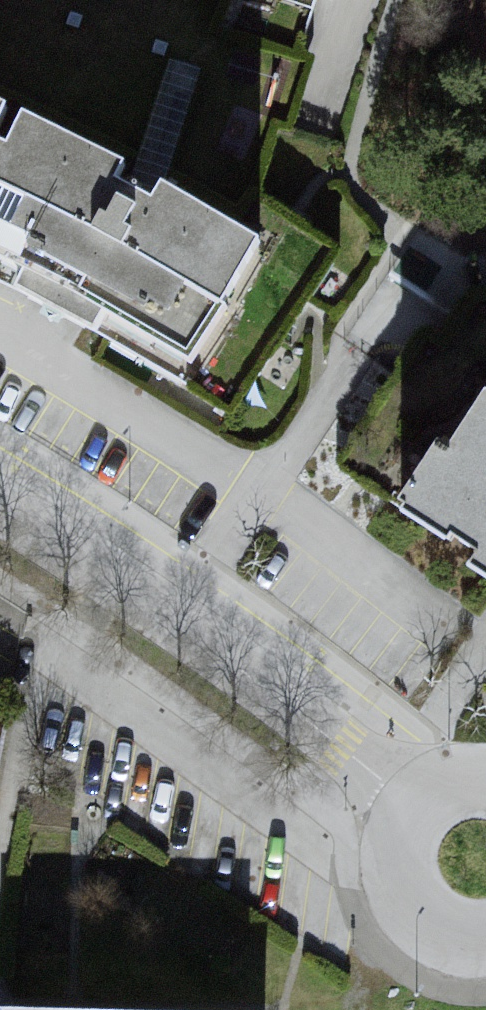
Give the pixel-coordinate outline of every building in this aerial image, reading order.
[(307,25),(310,11),(326,12),(331,0),(232,0),(307,25)] [(27,135),(0,125),(0,196),(27,135)] [(27,135),(0,196),(0,275),(47,296),(34,319),(121,365),(129,346),(218,392),(282,266),(184,216),(174,234),(129,211),(139,192),(27,135)] [(478,395),(408,356),(334,472),(485,558),(485,400),(478,395)] [(3,1001),(2,1009),(246,1009),(246,1006),(3,1001)]
